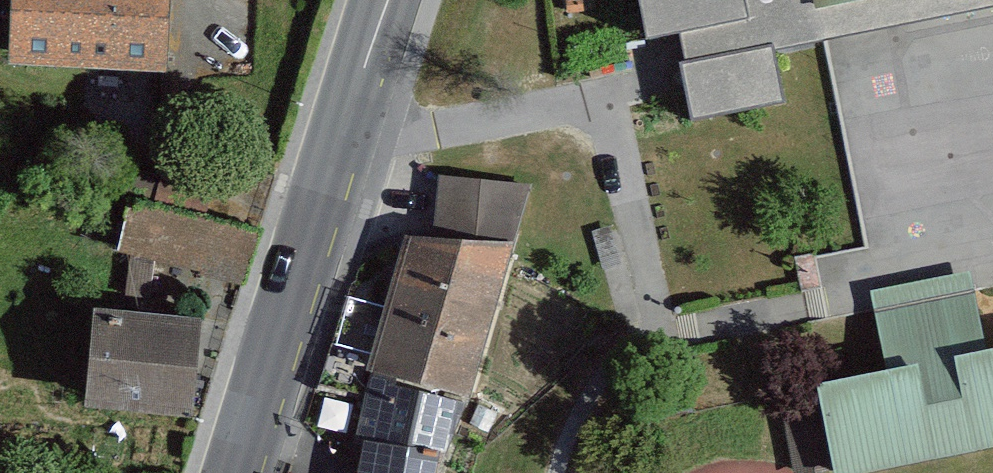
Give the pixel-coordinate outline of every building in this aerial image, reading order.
[(8,65),(167,73),(170,0),(12,0),(8,65)] [(620,35),(736,13),(734,0),(613,0),(620,35)] [(807,23),(923,0),(802,0),(807,23)] [(770,43),(662,65),(675,130),(783,109),(770,43)] [(906,49),(820,66),(856,244),(942,227),(906,49)] [(431,180),(424,227),(389,223),(346,369),(369,382),(351,472),(439,472),(470,401),(498,307),(522,195),(431,180)] [(247,275),(257,226),(130,200),(120,249),(247,275)] [(796,375),(815,472),(843,472),(992,444),(992,342),(974,346),(959,269),(860,288),(873,360),(796,375)] [(187,320),(71,309),(62,407),(178,418),(187,320)]
